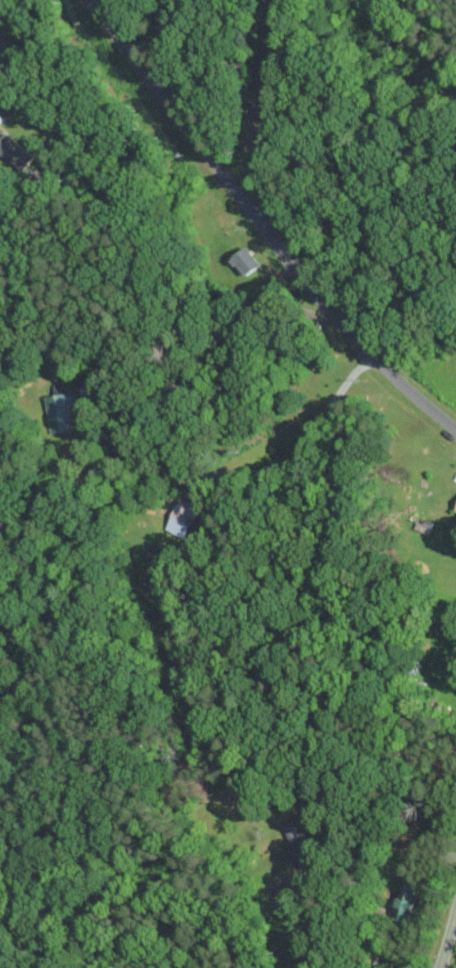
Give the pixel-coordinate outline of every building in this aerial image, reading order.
[(20,166),(31,154),(7,132),(0,139),(0,147),(20,166)] [(232,257),(244,277),(261,266),(250,246),(232,257)] [(42,396),(47,433),(74,429),(71,405),(76,404),(75,391),(42,396)] [(199,506),(179,496),(164,528),(184,537),(199,506)] [(309,872),(298,876),(303,891),(313,888),(309,872)] [(420,877),(398,876),(396,917),(418,918),(420,877)]
